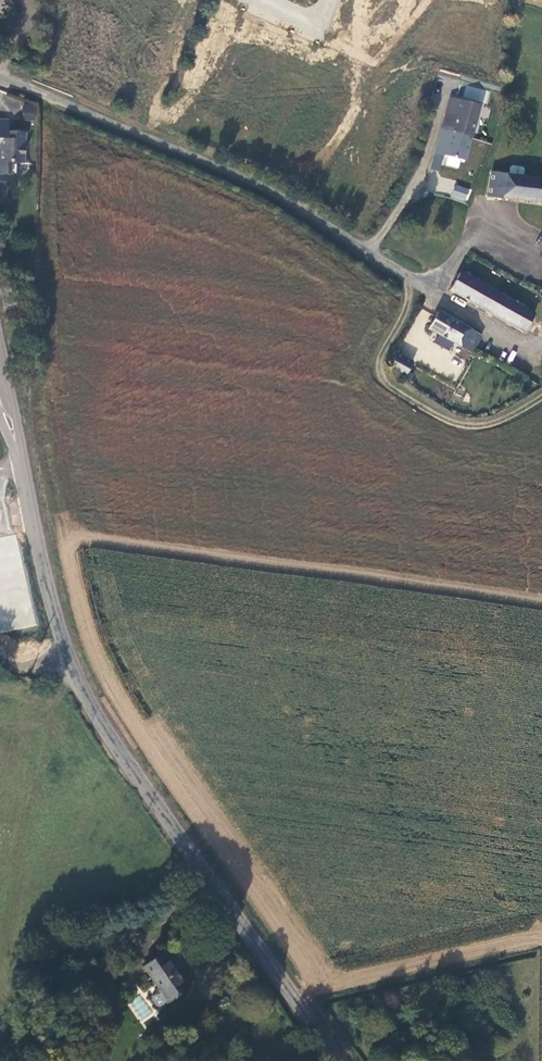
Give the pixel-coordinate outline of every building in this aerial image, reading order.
[(464,100),(484,100),(484,88),(464,87),(464,100)] [(464,161),(474,123),(461,119),(465,101),(450,98),(435,153),(464,161)] [(461,119),(474,123),(479,106),(465,101),(461,119)] [(34,121),(34,105),(22,105),(21,121),(34,121)] [(15,175),(16,163),(24,163),(26,132),(9,130),(9,120),(0,119),(0,174),(15,175)] [(491,172),(487,197),(501,199),(501,197),(541,204),(541,180),(491,172)] [(461,273),(450,291),(482,309),(493,291),(461,274),(461,273)] [(493,291),(482,309),(491,314),(524,333),(534,314),(493,291)] [(482,335),(438,312),(429,329),(472,353),(478,341),(482,335)] [(413,362),(396,352),(388,365),(403,378),(413,362)] [(34,627),(19,534),(0,537),(0,633),(34,627)] [(88,939),(100,936),(99,929),(86,932),(88,939)] [(54,941),(64,938),(62,931),(51,934),(54,941)] [(66,946),(64,938),(54,941),(56,950),(66,946)] [(165,953),(146,967),(161,988),(160,991),(169,1003),(190,989),(186,984),(185,985),(167,961),(169,959),(165,953)]
